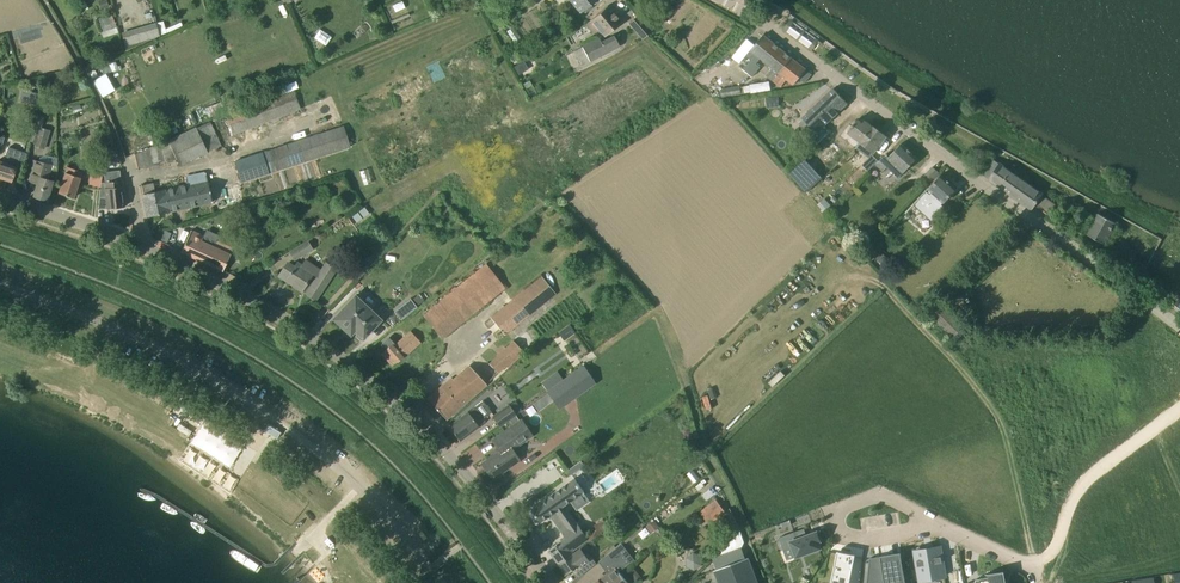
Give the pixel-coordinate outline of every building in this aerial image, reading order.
[(88,8),(85,0),(75,0),(80,12),(88,8)] [(109,6),(107,0),(103,0),(97,2),(100,9),(109,6)] [(581,13),(596,0),(571,0),(581,13)] [(590,20),(585,25),(593,34),(598,29),(605,37),(611,31),(622,22),(608,6),(590,20)] [(118,29),(117,27),(112,14),(96,19),(101,32),(113,28),(114,30),(118,29)] [(629,23),(643,39),(652,31),(638,15),(629,23)] [(156,22),(121,32),(125,46),(127,50),(159,35),(156,22)] [(620,46),(614,36),(614,35),(601,42),(599,38),(575,50),(582,65),(620,46)] [(812,74),(806,69),(764,35),(750,52),(754,55),(750,59),(751,60),(743,69),(753,76),(761,67),(756,63),(761,58),(773,67),(766,75),(781,87),(787,79),(794,85),(799,78),(805,82),(812,74)] [(109,64),(112,72),(118,69),(115,61),(109,64)] [(742,94),(741,93),(747,92),(751,92),(770,89),(769,81),(750,84),(750,85),(746,85),(740,86),(721,89),(722,97),(742,94)] [(833,89),(802,118),(803,118),(814,130),(816,132),(848,103),(834,88),(833,89)] [(37,101),(39,93),(25,90),(24,98),(37,101)] [(301,108),(294,90),(226,115),(233,134),(301,108)] [(231,96),(220,101),(225,112),(242,105),(238,95),(232,98),(231,96)] [(45,149),(51,130),(41,127),(44,117),(36,115),(29,140),(35,142),(34,146),(45,149)] [(857,148),(873,126),(865,120),(863,123),(858,119),(848,132),(850,133),(845,139),(857,148)] [(210,121),(196,128),(208,151),(221,145),(210,121)] [(175,127),(170,129),(168,124),(150,133),(154,142),(172,134),(172,133),(177,131),(175,127)] [(235,161),(242,182),(351,147),(344,126),(235,161)] [(879,161),(872,154),(886,136),(873,126),(857,148),(869,158),(862,164),(868,170),(875,164),(879,161)] [(165,162),(177,159),(169,140),(160,144),(165,162)] [(883,170),(887,166),(895,174),(894,174),(895,175),(896,174),(899,177),(917,158),(902,143),(889,157),(887,155),(888,154),(887,154),(886,154),(879,161),(875,164),(883,170)] [(84,145),(84,162),(92,162),(93,145),(84,145)] [(11,181),(12,182),(17,167),(18,162),(24,164),(27,153),(9,147),(4,162),(0,161),(0,178),(11,181)] [(804,157),(788,172),(807,192),(823,177),(804,157)] [(1041,210),(1048,215),(1056,204),(1042,194),(1043,193),(993,159),(983,174),(989,179),(1032,209),(1035,204),(1042,209),(1041,210)] [(37,183),(33,197),(47,201),(53,181),(47,179),(52,165),(34,160),(30,175),(28,181),(37,183)] [(67,166),(59,192),(74,197),(82,171),(67,166)] [(89,186),(101,188),(103,167),(91,166),(89,186)] [(928,184),(930,182),(938,173),(939,172),(933,167),(922,178),(928,184)] [(124,207),(121,180),(120,171),(104,173),(105,182),(107,202),(101,203),(101,209),(124,207)] [(155,191),(143,194),(148,216),(169,212),(169,211),(183,208),(196,205),(212,202),(205,173),(186,177),(187,185),(181,187),(164,190),(164,189),(155,191)] [(927,190),(914,205),(932,221),(945,207),(942,204),(957,188),(941,174),(941,175),(933,184),(928,189),(932,192),(930,194),(927,190)] [(1116,222),(1099,213),(1087,234),(1104,243),(1116,222)] [(164,229),(160,239),(167,242),(172,232),(164,229)] [(204,236),(191,230),(181,251),(223,271),(233,248),(216,240),(214,246),(202,240),(204,236)] [(307,240),(289,251),(294,261),(313,249),(307,240)] [(883,265),(889,260),(883,253),(877,258),(883,265)] [(357,281),(374,262),(365,254),(349,273),(357,281)] [(316,300),(321,293),(336,269),(326,262),(322,269),(305,258),(302,264),(297,261),(294,265),(288,261),(278,275),(316,300)] [(486,264),(424,315),(442,338),(505,288),(486,264)] [(556,293),(542,276),(491,317),(505,334),(556,293)] [(418,307),(425,301),(419,293),(412,299),(418,307)] [(381,319),(355,295),(333,318),(351,335),(355,330),(363,338),(381,319)] [(417,307),(410,298),(394,311),(401,320),(417,307)] [(562,340),(573,333),(568,325),(557,333),(562,340)] [(508,367),(524,352),(513,341),(499,355),(500,356),(492,365),(499,372),(506,365),(508,367)] [(394,348),(396,346),(393,343),(387,349),(398,361),(402,357),(400,355),(394,348)] [(560,409),(564,406),(565,406),(596,383),(583,366),(583,365),(546,391),(560,409)] [(486,384),(470,367),(470,366),(454,380),(452,378),(428,398),(446,419),(454,412),(486,384)] [(483,400),(475,406),(449,426),(460,441),(485,422),(483,419),(492,412),(483,400)] [(500,427),(517,415),(509,404),(492,416),(500,427)] [(516,439),(520,444),(533,435),(521,419),(492,440),(499,450),(481,463),(493,479),(520,460),(509,444),(516,439)] [(589,540),(565,506),(584,492),(575,478),(532,508),(541,522),(550,516),(566,538),(568,536),(577,548),(589,540)] [(710,524),(726,511),(716,499),(700,511),(710,524)] [(597,529),(587,537),(590,541),(609,527),(603,519),(595,526),(597,529)] [(651,533),(660,527),(655,520),(646,526),(651,533)] [(714,558),(718,568),(714,570),(719,582),(758,582),(748,557),(745,558),(741,548),(744,542),(740,531),(719,552),(721,556),(714,558)] [(797,539),(794,532),(779,538),(784,550),(793,547),(796,557),(821,548),(819,541),(821,541),(817,531),(797,539)] [(573,551),(577,548),(568,536),(566,538),(549,550),(558,563),(573,552),(573,551)] [(599,580),(602,582),(629,582),(621,574),(620,572),(627,566),(621,558),(629,552),(623,545),(622,543),(621,543),(616,548),(606,556),(599,562),(609,572),(608,573),(599,580)] [(940,547),(917,551),(922,579),(945,576),(940,547)] [(592,556),(588,559),(581,549),(575,553),(574,553),(573,552),(558,563),(567,575),(580,565),(585,572),(597,563),(592,556)] [(837,553),(832,576),(849,579),(850,579),(853,567),(854,561),(855,557),(855,554),(837,551),(837,553)] [(702,565),(701,556),(693,552),(686,557),(686,566),(695,570),(702,565)] [(870,558),(867,582),(905,582),(901,553),(870,558)] [(635,581),(641,576),(634,569),(628,574),(635,581)] [(1004,571),(988,574),(989,577),(976,579),(976,582),(968,582),(1006,582),(1004,571)]
